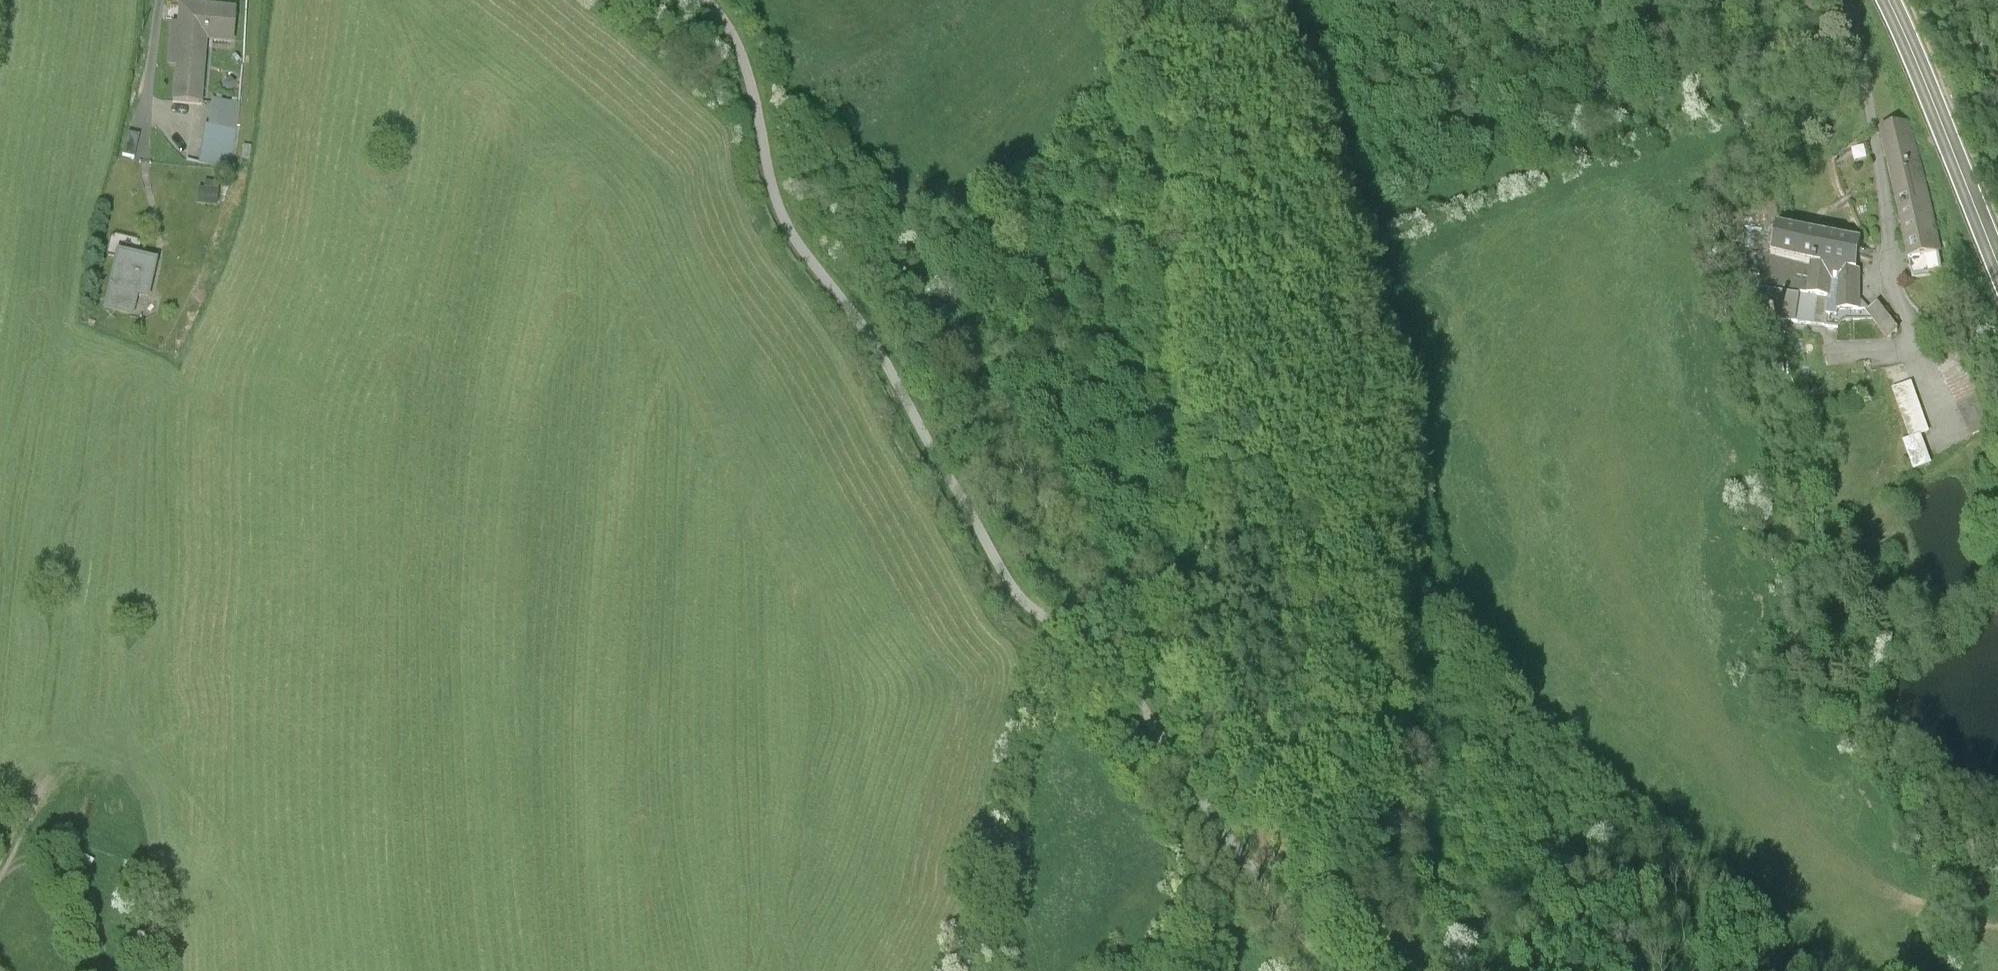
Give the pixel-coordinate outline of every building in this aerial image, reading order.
[(236,4),(198,0),(181,0),(179,19),(172,18),(168,62),(175,63),(171,93),(204,96),(211,35),(234,37),(236,4)] [(231,168),(240,98),(213,95),(210,120),(205,120),(200,165),(231,168)] [(1883,136),(1910,266),(1940,260),(1913,130),(1883,136)] [(208,176),(204,198),(222,201),(226,179),(208,176)] [(1746,273),(1765,276),(1767,260),(1775,206),(1749,216),(1738,222),(1733,227),(1728,234),(1727,241),(1727,248),(1729,257),(1733,263),(1738,268),(1746,273)] [(1777,227),(1772,255),(1811,264),(1856,275),(1860,246),(1777,227)] [(119,247),(105,307),(144,315),(158,256),(119,247)] [(1765,276),(1762,291),(1799,296),(1795,324),(1825,329),(1826,317),(1837,319),(1838,312),(1842,282),(1831,280),(1828,299),(1807,295),(1811,264),(1772,255),(1771,260),(1767,260),(1765,276)] [(1856,275),(1811,264),(1807,295),(1828,299),(1831,280),(1842,282),(1838,312),(1858,313),(1858,275),(1856,275)] [(1758,319),(1795,324),(1799,296),(1762,291),(1758,319)] [(1899,331),(1878,304),(1867,313),(1888,340),(1899,331)] [(1959,354),(1937,365),(1972,439),(1995,429),(1959,354)] [(1929,434),(1911,384),(1894,391),(1921,468),(1932,464),(1922,437),(1929,434)]
